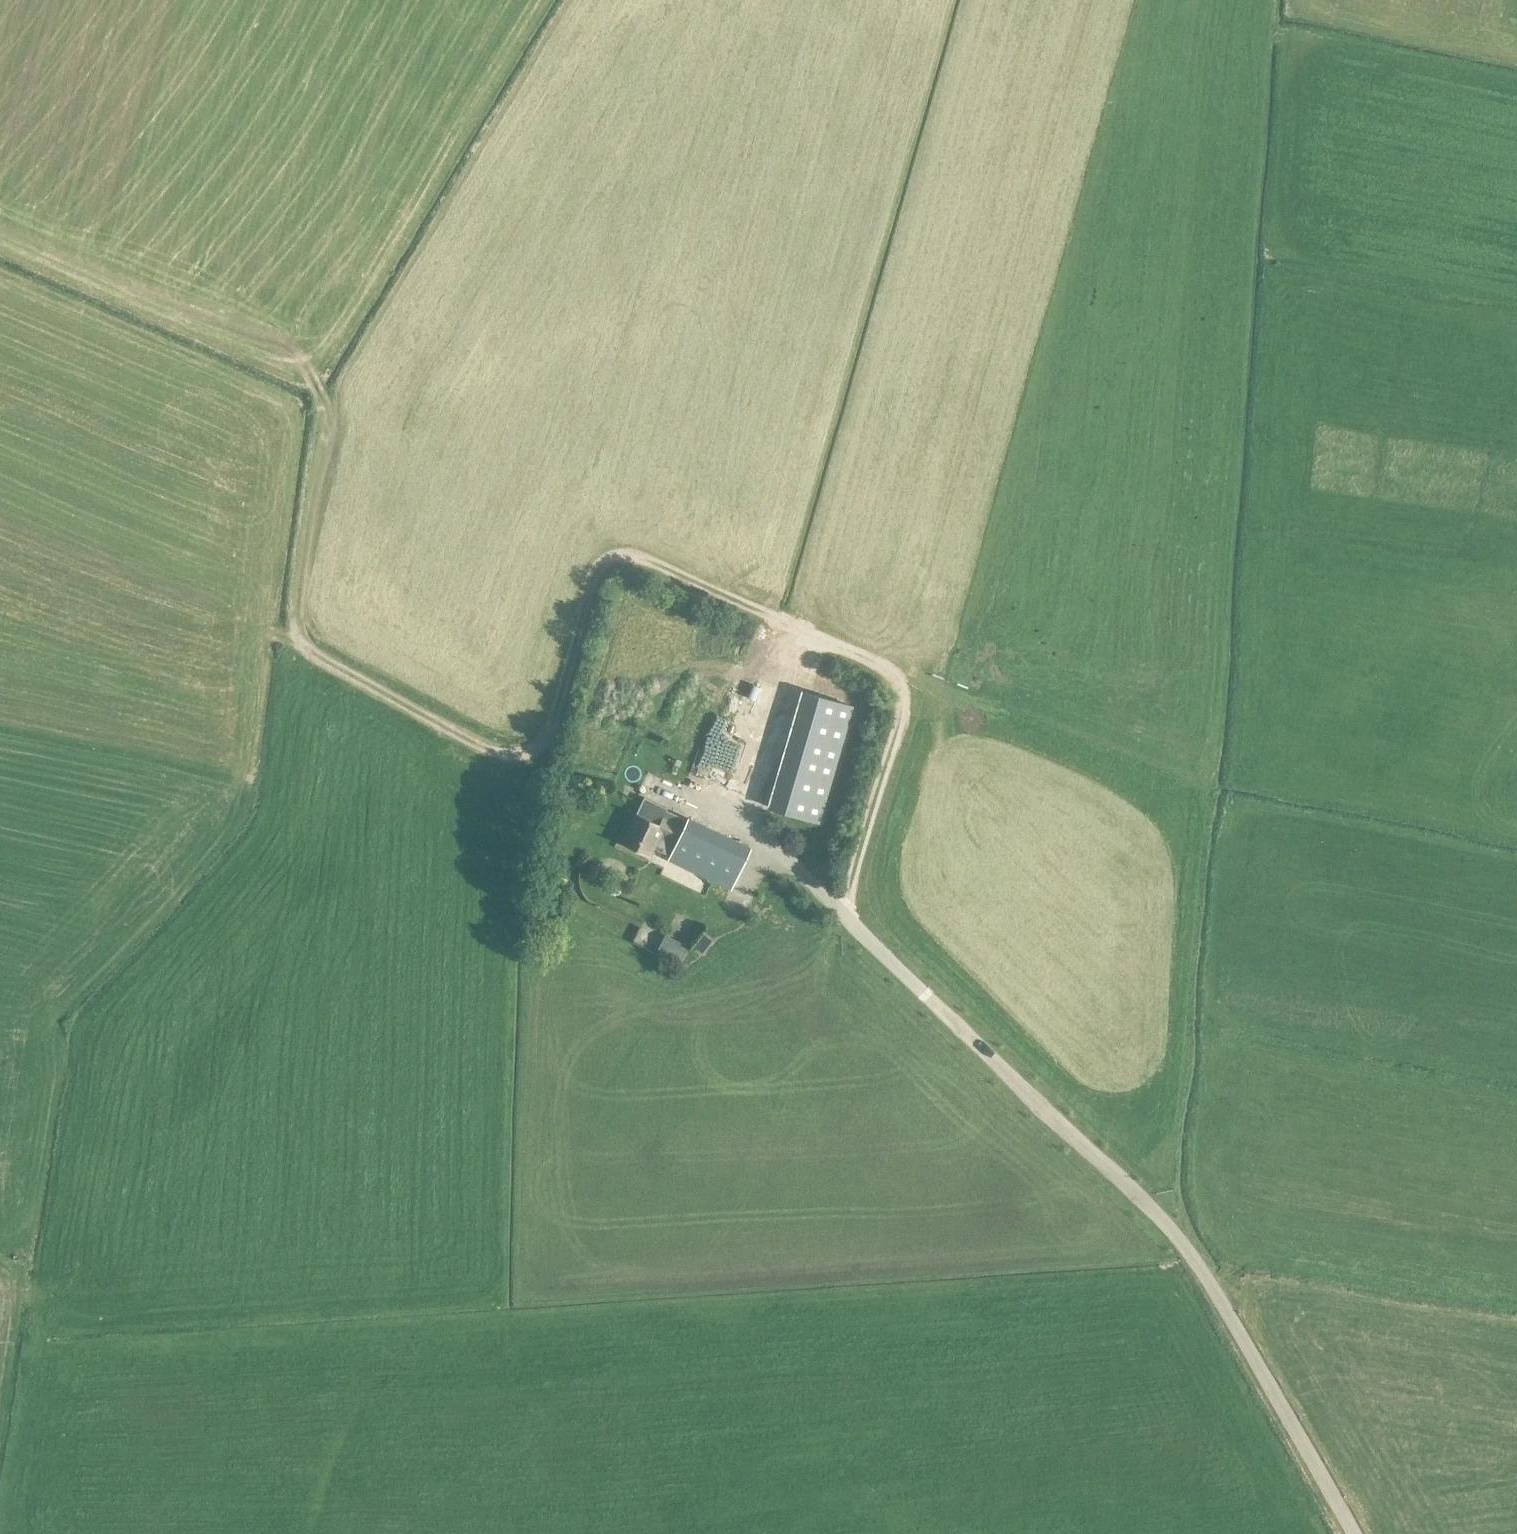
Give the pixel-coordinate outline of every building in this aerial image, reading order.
[(742,783),(798,648),(764,634),(709,769),(742,783)] [(732,684),(741,688),(749,672),(740,667),(732,684)] [(770,766),(766,783),(781,786),(785,769),(770,766)] [(644,798),(624,841),(653,855),(662,834),(678,841),(687,821),(666,811),(667,809),(644,798)] [(689,817),(687,821),(678,841),(669,860),(731,888),(751,846),(689,817)] [(666,934),(657,950),(680,961),(688,945),(666,934)]
